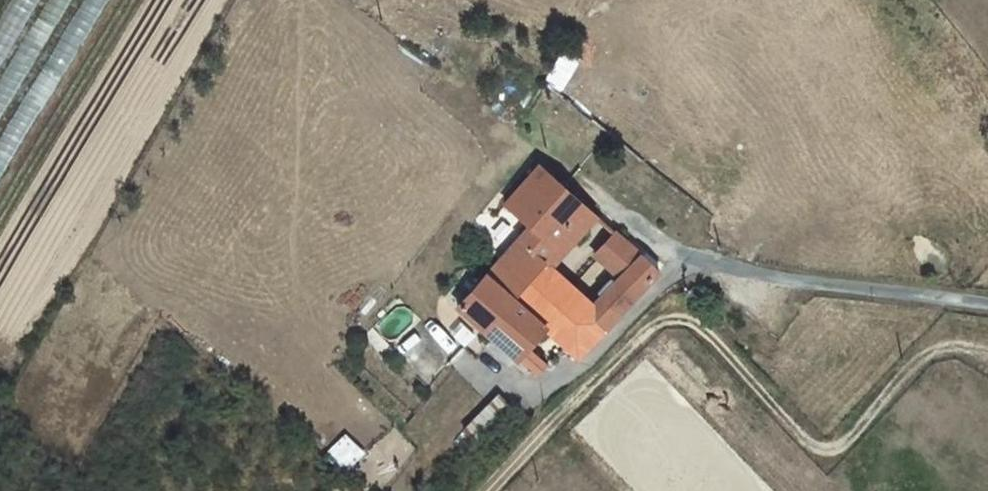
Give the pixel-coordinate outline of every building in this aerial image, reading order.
[(0,142),(0,184),(111,0),(86,0),(0,142)] [(0,86),(0,125),(75,0),(52,0),(0,86)] [(41,0),(14,0),(0,23),(0,67),(41,0)] [(569,45),(560,61),(573,71),(583,56),(569,45)] [(560,61),(548,79),(560,89),(573,71),(560,61)] [(516,239),(551,268),(578,236),(585,242),(607,217),(540,161),(501,207),(526,228),(516,239)] [(551,268),(556,273),(585,242),(578,236),(551,268)] [(603,330),(658,273),(620,237),(600,258),(620,277),(594,305),(586,315),(603,330)] [(516,239),(483,279),(543,329),(578,359),(603,330),(586,315),(594,305),(556,273),(551,268),(516,239)] [(543,329),(483,279),(457,309),(517,360),(519,357),(526,350),(543,329)] [(526,350),(519,357),(534,370),(540,362),(526,350)] [(325,450),(338,472),(364,457),(351,435),(325,450)]
